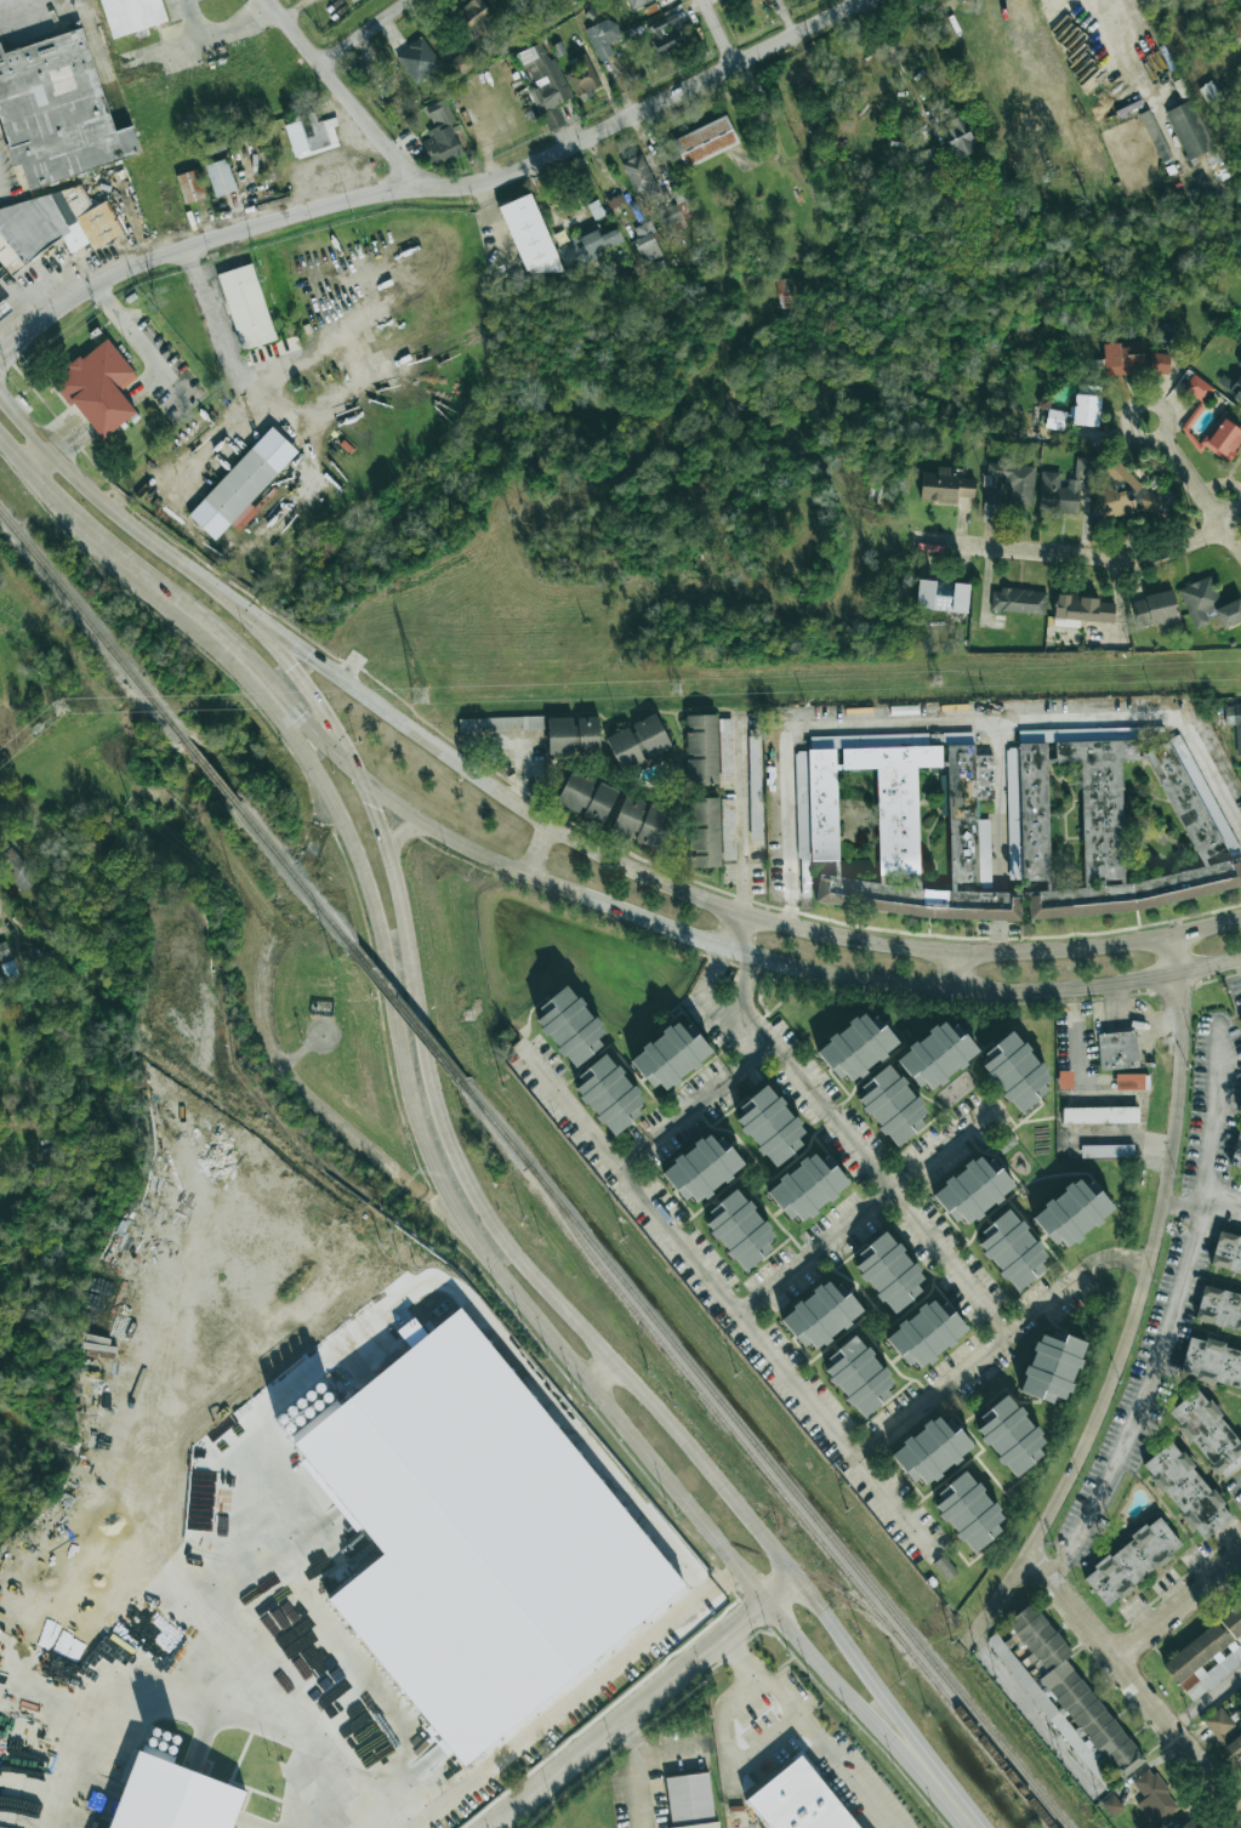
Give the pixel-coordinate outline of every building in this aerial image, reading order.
[(113,39),(101,0),(161,0),(167,22),(113,39)] [(496,21),(480,0),(471,0),(455,12),(474,37),(496,21)] [(502,9),(514,0),(495,0),(502,9)] [(562,10),(578,0),(556,0),(562,10)] [(629,8),(655,0),(627,0),(629,8)] [(646,26),(659,56),(679,47),(667,17),(646,26)] [(613,18),(585,29),(598,61),(614,55),(609,43),(621,38),(613,18)] [(21,193),(0,125),(0,45),(5,44),(7,53),(82,32),(112,129),(133,123),(144,156),(21,193)] [(395,57),(415,85),(442,66),(422,37),(395,57)] [(572,98),(554,57),(548,60),(540,43),(518,53),(534,89),(528,91),(538,113),(572,98)] [(457,77),(480,63),(470,47),(447,61),(457,77)] [(575,96),(599,87),(586,54),(570,60),(574,72),(567,75),(575,96)] [(425,107),(434,128),(425,131),(429,140),(421,143),(430,164),(440,159),(442,164),(462,155),(450,124),(455,122),(446,99),(425,107)] [(1214,148),(1191,99),(1165,112),(1188,161),(1214,148)] [(340,146),(332,118),(316,122),(313,112),(299,116),(300,121),(284,125),(294,159),(340,146)] [(956,160),(978,150),(963,115),(941,124),(956,160)] [(739,145),(726,116),(673,139),(685,168),(739,145)] [(915,155),(927,182),(946,173),(934,146),(915,155)] [(271,175),(270,152),(260,152),(261,175),(271,175)] [(635,195),(655,186),(641,154),(621,163),(635,195)] [(236,190),(226,159),(204,166),(215,197),(236,190)] [(205,198),(196,169),(175,176),(184,204),(205,198)] [(41,235),(0,264),(0,210),(82,187),(92,206),(109,198),(127,233),(72,262),(59,241),(50,247),(41,235)] [(671,193),(675,204),(654,213),(665,236),(698,221),(683,188),(671,193)] [(498,206),(528,280),(561,266),(531,193),(498,206)] [(610,210),(624,204),(621,196),(607,202),(610,210)] [(633,228),(638,239),(633,241),(643,264),(661,257),(652,233),(655,231),(650,221),(633,228)] [(556,248),(566,270),(622,244),(615,229),(600,235),(597,229),(556,248)] [(8,277),(0,283),(0,264),(8,277)] [(218,275),(254,264),(279,338),(243,349),(218,275)] [(777,279),(778,309),(791,308),(789,279),(777,279)] [(4,300),(0,303),(0,319),(11,310),(4,300)] [(50,386),(109,341),(136,375),(120,387),(141,414),(103,440),(74,405),(67,409),(50,386)] [(1104,376),(1144,375),(1142,344),(1118,345),(1118,343),(1103,344),(1104,376)] [(1169,354),(1151,353),(1150,374),(1169,375),(1169,354)] [(1226,393),(1240,404),(1240,373),(1226,393)] [(1213,388),(1193,374),(1183,389),(1203,403),(1213,388)] [(1073,426),(1098,427),(1099,396),(1074,395),(1073,426)] [(1064,430),(1066,412),(1047,410),(1045,428),(1064,430)] [(1240,445),(1240,430),(1220,415),(1200,443),(1229,463),(1240,445)] [(205,500),(256,448),(285,475),(232,526),(205,500)] [(1040,471),(1038,511),(1077,514),(1080,476),(1093,477),(1095,458),(1073,457),(1071,486),(1060,485),(1061,473),(1040,471)] [(1032,505),(1035,465),(986,462),(983,503),(998,504),(1000,479),(1007,480),(1006,503),(1032,505)] [(975,478),(950,477),(950,467),(938,466),(937,473),(921,472),(919,501),(957,502),(957,497),(974,498),(975,478)] [(1124,489),(1096,494),(1100,518),(1135,513),(1133,500),(1126,501),(1124,489)] [(1143,513),(1159,509),(1155,492),(1140,496),(1143,513)] [(1221,604),(1209,576),(1178,589),(1195,630),(1210,623),(1205,610),(1221,604)] [(968,583),(917,581),(916,610),(967,612),(968,583)] [(990,611),(1045,614),(1046,591),(991,589),(990,611)] [(1136,628),(1159,623),(1161,630),(1180,627),(1172,591),(1130,600),(1136,628)] [(1079,621),(1113,623),(1115,600),(1056,596),(1054,625),(1079,627),(1079,621)] [(1240,621),(1240,602),(1239,598),(1214,609),(1223,630),(1240,621)] [(1237,755),(1240,755),(1240,703),(1224,704),(1225,726),(1235,726),(1237,755)] [(646,760),(671,749),(655,714),(605,737),(621,772),(647,760),(646,760)] [(718,783),(716,715),(685,716),(687,784),(718,783)] [(458,719),(459,732),(543,730),(543,716),(458,719)] [(599,755),(598,717),(547,718),(548,755),(599,755)] [(733,767),(731,719),(721,719),(723,767),(733,767)] [(1238,852),(1182,735),(1139,755),(1138,752),(1137,741),(1134,734),(1122,740),(1058,742),(1055,736),(1052,738),(1048,730),(1018,731),(1018,748),(1005,749),(1008,881),(1049,880),(1047,764),(1080,763),(1083,889),(1048,890),(1041,893),(1041,907),(1039,907),(1039,896),(1027,896),(1028,909),(1240,904),(1240,855),(1238,852)] [(798,750),(795,878),(809,878),(809,861),(824,861),(824,872),(817,872),(816,913),(1020,916),(1020,893),(989,892),(991,820),(976,819),(976,800),(993,800),(993,755),(974,755),(974,733),(950,733),(946,890),(917,890),(919,768),(941,768),(941,747),(911,746),(911,736),(816,735),(816,751),(798,750)] [(750,839),(762,839),(760,736),(748,736),(750,839)] [(618,792),(571,769),(555,803),(580,815),(580,816),(601,826),(618,792)] [(672,815),(626,795),(611,830),(657,850),(672,815)] [(719,797),(689,798),(690,867),(721,867),(719,797)] [(724,832),(735,831),(734,800),(723,800),(724,832)] [(10,847),(0,856),(0,864),(25,892),(39,879),(10,847)] [(5,940),(0,942),(0,964),(1,965),(12,961),(5,940)] [(538,1007),(543,1014),(535,1021),(571,1067),(608,1038),(566,985),(538,1007)] [(816,1049),(846,1086),(899,1044),(884,1025),(877,1030),(862,1013),(816,1049)] [(630,1059),(660,1095),(712,1052),(697,1034),(690,1039),(676,1021),(630,1059)] [(896,1057),(925,1095),(979,1053),(964,1034),(957,1039),(943,1021),(896,1057)] [(1048,1091),(1042,1084),(1051,1077),(1013,1032),(976,1063),(1020,1115),(1048,1091)] [(1100,1070),(1138,1068),(1136,1032),(1099,1034),(1100,1070)] [(611,1135),(648,1105),(605,1053),(576,1076),(582,1083),(573,1090),(611,1135)] [(894,1146),(930,1117),(889,1066),(853,1095),(894,1146)] [(772,1166),(809,1137),(768,1086),(731,1116),(772,1166)] [(1062,1108),(1062,1124),(1138,1123),(1138,1107),(1062,1108)] [(1240,1171),(1240,1129),(1239,1129),(1229,1168),(1240,1171)] [(662,1171),(692,1207),(745,1165),(730,1146),(723,1152),(708,1134),(662,1171)] [(1133,1145),(1081,1145),(1081,1159),(1133,1158),(1133,1145)] [(767,1190),(797,1226),(847,1185),(817,1149),(767,1190)] [(933,1192),(962,1229),(1015,1187),(1000,1168),(993,1174),(979,1156),(933,1192)] [(1032,1216),(1062,1252),(1114,1209),(1099,1191),(1092,1197),(1077,1178),(1032,1216)] [(744,1272),(772,1249),(766,1242),(775,1236),(737,1190),(701,1220),(744,1272)] [(1045,1269),(1039,1262),(1047,1257),(1009,1209),(980,1231),(985,1239),(978,1245),(1015,1293),(1045,1269)] [(893,1313),(928,1281),(884,1231),(867,1246),(872,1251),(853,1268),(893,1313)] [(1218,1231),(1209,1265),(1240,1274),(1240,1237),(1218,1231)] [(863,1312),(848,1293),(841,1298),(827,1280),(781,1317),(811,1354),(863,1312)] [(1240,1332),(1240,1295),(1203,1286),(1194,1320),(1240,1332)] [(885,1336),(915,1373),(968,1331),(943,1300),(938,1305),(932,1298),(885,1336)] [(683,1593),(465,1307),(291,1440),(304,1458),(300,1461),(354,1532),(361,1527),(383,1555),(329,1597),(458,1765),(683,1593)] [(1019,1393),(1052,1404),(1054,1397),(1066,1401),(1086,1343),(1064,1335),(1062,1342),(1038,1334),(1019,1393)] [(861,1417),(897,1387),(855,1336),(819,1366),(861,1417)] [(1224,1347),(1225,1343),(1206,1338),(1205,1341),(1188,1338),(1180,1376),(1240,1389),(1240,1351),(1224,1347)] [(286,1435),(334,1399),(320,1380),(271,1416),(286,1435)] [(1222,1481),(1240,1466),(1240,1444),(1198,1388),(1168,1411),(1222,1481)] [(1012,1476),(1049,1447),(1008,1396),(971,1426),(1012,1476)] [(891,1453),(920,1490),(973,1448),(958,1428),(951,1434),(937,1416),(891,1453)] [(1142,1464),(1201,1542),(1232,1518),(1173,1441),(1142,1464)] [(971,1552),(1007,1522),(964,1471),(936,1494),(941,1500),(933,1507),(971,1552)] [(1104,1607),(1183,1549),(1159,1517),(1081,1575),(1104,1607)] [(947,1581),(957,1573),(943,1555),(933,1563),(947,1581)] [(1188,1699),(1240,1659),(1240,1600),(1159,1661),(1188,1699)] [(1144,1762),(1065,1658),(1071,1654),(1032,1603),(1007,1622),(1046,1674),(1034,1683),(996,1632),(987,1639),(1099,1786),(1113,1776),(1117,1781),(1144,1762)] [(254,1630),(244,1613),(233,1620),(243,1636),(254,1630)] [(1235,1767),(1240,1763),(1240,1724),(1236,1728),(1220,1707),(1201,1721),(1235,1767)] [(245,1788),(131,1751),(106,1827),(232,1827),(245,1788)] [(769,1827),(859,1827),(804,1754),(746,1797),(769,1827)] [(1150,1768),(1132,1781),(1161,1820),(1179,1807),(1150,1768)] [(670,1827),(720,1827),(714,1772),(665,1778),(670,1827)] [(1112,1816),(1123,1807),(1112,1795),(1102,1803),(1112,1816)] [(1190,1819),(1179,1827),(1197,1827),(1190,1819)]
